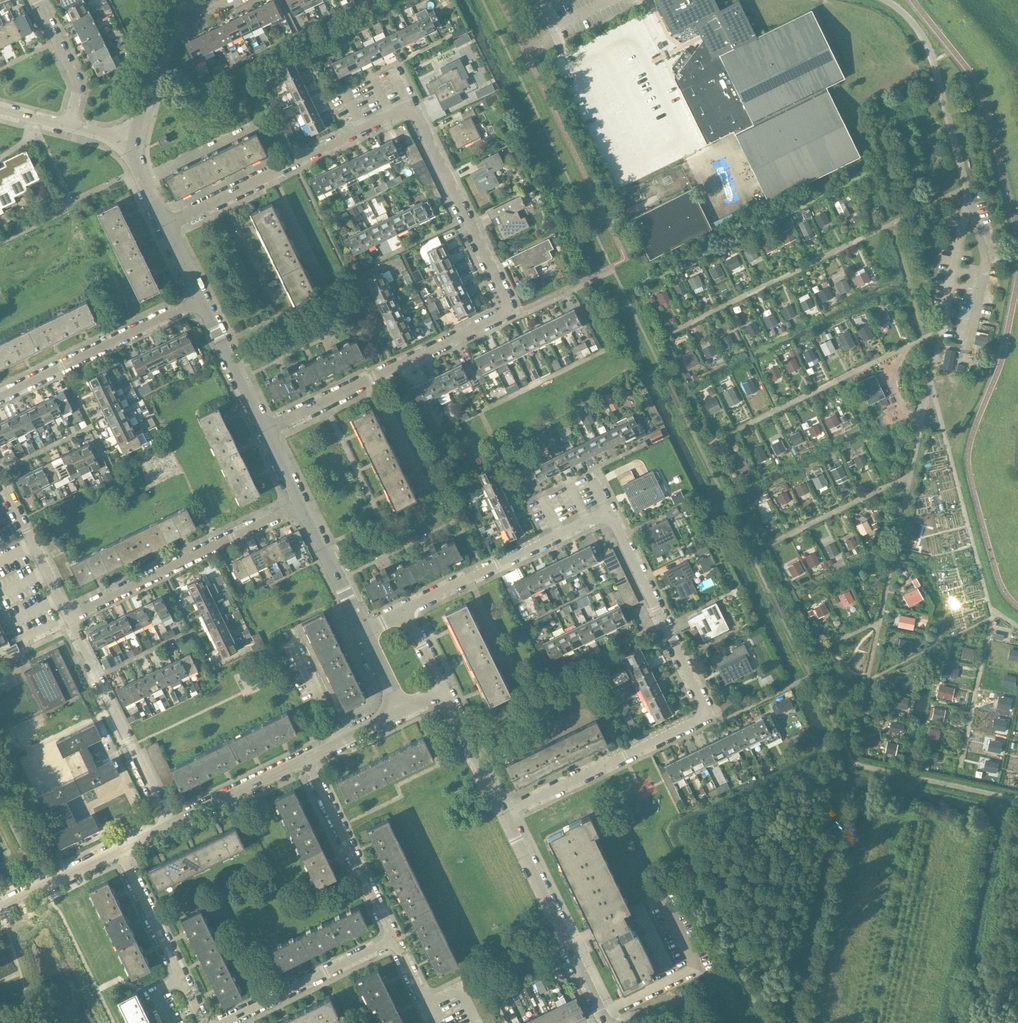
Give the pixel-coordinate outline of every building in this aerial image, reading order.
[(66,9),(83,0),(61,0),(66,9)] [(85,3),(91,0),(83,0),(66,9),(71,20),(89,11),(88,9),(85,3)] [(273,0),(263,5),(271,21),(273,26),(283,21),(281,16),(273,0)] [(294,16),(304,12),(298,0),(286,0),(294,16)] [(311,0),(298,0),(304,12),(314,7),(311,0)] [(826,87),(844,78),(811,10),(756,37),(738,1),(719,10),(714,0),(655,0),(671,34),(694,23),(702,41),(691,55),(685,50),(672,68),(673,74),(675,77),(674,78),(706,144),(733,131),(767,201),(860,156),(826,87)] [(263,5),(253,10),(261,26),(271,21),(263,5)] [(89,11),(71,20),(76,31),(94,22),(93,20),(90,13),(96,9),(95,6),(88,9),(89,11)] [(22,7),(18,8),(20,15),(14,18),(12,19),(21,37),(32,32),(24,15),(25,14),(22,7)] [(253,10),(244,15),(251,31),(261,26),(253,10)] [(429,15),(418,21),(425,35),(436,29),(436,28),(441,26),(433,10),(428,13),(429,15)] [(21,37),(12,19),(14,18),(11,12),(7,14),(9,20),(3,24),(1,25),(10,43),(21,37)] [(244,15),(234,20),(242,35),(251,31),(244,15)] [(94,22),(76,31),(82,42),(99,33),(99,31),(95,25),(102,21),(100,17),(93,20),(94,22)] [(10,43),(1,25),(3,24),(0,18),(0,48),(10,43)] [(234,20),(224,24),(232,40),(242,35),(234,20)] [(418,21),(407,26),(414,40),(425,35),(418,21)] [(224,24),(214,29),(222,45),(232,40),(224,24)] [(407,26),(397,31),(403,45),(414,40),(407,26)] [(99,33),(82,42),(87,53),(105,44),(104,42),(101,36),(107,32),(105,28),(99,31),(99,33)] [(214,29),(205,34),(213,50),(222,45),(214,29)] [(397,31),(386,36),(393,51),(403,45),(397,31)] [(456,46),(471,40),(469,33),(453,38),(456,46)] [(205,34),(195,38),(202,54),(213,50),(205,34)] [(386,36),(375,42),(382,56),(393,51),(386,36)] [(195,38),(185,43),(193,59),(195,65),(205,60),(202,54),(195,38)] [(105,44),(87,53),(93,64),(110,55),(109,53),(106,47),(112,43),(111,39),(104,42),(105,44)] [(375,42),(364,47),(371,61),(382,56),(375,42)] [(364,47),(353,52),(360,67),(371,61),(364,47)] [(110,55),(93,64),(98,76),(116,67),(111,58),(118,54),(116,50),(109,53),(110,55)] [(353,52),(342,58),(349,72),(360,67),(353,52)] [(342,58),(332,63),(331,60),(324,63),(330,75),(336,72),(338,77),(349,72),(342,58)] [(293,62),(279,69),(285,80),(299,73),(293,62)] [(439,102),(463,91),(461,89),(468,85),(465,78),(462,79),(456,67),(452,69),(449,70),(450,70),(438,76),(438,78),(426,84),(431,94),(435,92),(439,102)] [(299,73),(285,80),(290,91),(304,85),(299,73)] [(262,84),(265,90),(270,87),(267,82),(262,84)] [(475,89),(477,95),(495,90),(493,83),(475,89)] [(304,85),(290,91),(295,102),(309,95),(304,85)] [(309,95),(295,102),(300,113),(314,106),(309,95)] [(314,106),(300,113),(306,124),(320,117),(314,106)] [(447,128),(457,148),(480,137),(470,117),(476,115),(473,108),(461,114),(464,120),(447,128)] [(434,121),(444,117),(441,110),(431,115),(434,121)] [(320,117),(306,124),(311,135),(325,128),(320,117)] [(292,131),(286,134),(291,145),(297,142),(292,131)] [(256,133),(234,144),(226,148),(236,169),(266,154),(256,133)] [(157,138),(158,141),(161,146),(169,142),(165,134),(157,138)] [(401,160),(391,140),(381,145),(388,161),(391,165),(401,160)] [(403,149),(406,154),(417,149),(415,143),(403,149)] [(381,145),(370,150),(378,166),(388,161),(381,145)] [(226,148),(218,151),(195,163),(205,184),(236,169),(226,148)] [(417,149),(406,154),(408,160),(420,154),(417,149)] [(378,166),(370,150),(359,156),(367,172),(378,166)] [(3,161),(5,166),(0,168),(0,214),(3,212),(1,208),(15,201),(13,197),(27,190),(25,185),(39,178),(26,151),(3,161)] [(485,166),(470,174),(479,194),(499,184),(493,172),(504,166),(497,152),(482,159),(485,166)] [(420,154),(408,160),(411,165),(422,159),(420,154)] [(367,172),(359,156),(348,161),(358,181),(369,176),(367,172)] [(422,159),(411,165),(413,170),(425,164),(422,159)] [(358,181),(348,161),(337,166),(345,182),(347,187),(358,181)] [(195,163),(180,170),(165,178),(175,199),(205,184),(195,163)] [(425,164),(413,170),(416,176),(428,170),(425,164)] [(337,166),(326,171),(334,187),(345,182),(337,166)] [(428,170),(416,176),(419,181),(430,175),(428,170)] [(326,171),(315,177),(309,180),(317,196),(334,187),(326,171)] [(430,175),(419,181),(421,186),(433,180),(430,175)] [(433,180),(421,186),(424,192),(435,186),(433,180)] [(435,186),(424,192),(426,197),(438,191),(435,186)] [(644,212),(633,218),(647,247),(646,247),(651,258),(711,229),(692,188),(644,212)] [(438,191),(426,197),(427,199),(429,203),(441,197),(438,191)] [(519,197),(488,212),(491,218),(498,215),(501,220),(502,219),(503,222),(497,225),(504,238),(524,228),(515,211),(524,206),(523,204),(523,203),(522,201),(519,197)] [(435,215),(429,203),(427,199),(411,207),(418,223),(435,215)] [(117,202),(97,212),(97,213),(98,213),(111,241),(131,231),(125,220),(126,219),(124,215),(123,215),(117,204),(118,203),(117,202)] [(271,203),(261,208),(260,207),(258,208),(259,209),(250,213),(265,244),(287,234),(271,203)] [(843,203),(836,206),(842,219),(849,216),(843,203)] [(408,228),(400,212),(398,207),(394,209),(396,214),(389,217),(397,233),(408,228)] [(411,207),(400,212),(408,228),(418,223),(411,207)] [(827,211),(817,216),(822,226),(833,221),(827,211)] [(349,218),(346,212),(334,218),(337,224),(349,218)] [(389,217),(379,222),(386,238),(397,233),(389,217)] [(798,224),(804,235),(812,232),(806,220),(798,224)] [(379,222),(367,228),(375,244),(386,238),(379,222)] [(367,228),(357,233),(364,249),(375,244),(367,228)] [(131,231),(111,241),(125,270),(145,260),(139,248),(140,248),(138,244),(137,244),(131,231)] [(789,231),(780,236),(784,245),(794,240),(789,231)] [(357,233),(345,238),(353,255),(364,249),(357,233)] [(301,264),(290,241),(287,234),(265,244),(280,275),(301,264)] [(766,253),(777,248),(772,237),(761,243),(766,253)] [(526,249),(510,257),(513,263),(512,263),(513,264),(519,261),(528,278),(527,279),(538,275),(534,267),(547,260),(551,258),(548,251),(553,248),(548,238),(547,239),(543,242),(537,244),(537,245),(526,250),(526,249)] [(427,251),(432,262),(448,254),(443,243),(427,251)] [(753,247),(743,252),(748,263),(758,258),(753,247)] [(448,254),(432,262),(437,273),(453,265),(448,254)] [(731,271),(740,266),(735,256),(726,261),(731,271)] [(145,260),(125,270),(139,298),(139,299),(139,300),(160,290),(159,289),(153,277),(154,277),(152,272),(151,273),(145,260)] [(316,294),(301,264),(280,275),(295,305),(316,294)] [(453,265),(437,273),(442,284),(459,276),(453,265)] [(710,270),(715,281),(725,276),(720,265),(710,270)] [(870,280),(866,271),(852,277),(857,286),(870,280)] [(382,273),(366,281),(371,291),(387,283),(382,273)] [(703,285),(698,275),(687,279),(692,290),(703,285)] [(459,276),(442,284),(448,294),(464,286),(459,276)] [(850,289),(845,279),(835,284),(840,294),(850,289)] [(387,283),(371,291),(376,302),(393,295),(387,283)] [(687,292),(682,284),(674,287),(679,296),(687,292)] [(464,286),(448,294),(453,305),(469,298),(464,286)] [(827,289),(817,293),(822,303),(832,298),(827,289)] [(670,300),(666,290),(656,295),(661,305),(670,300)] [(393,295),(376,302),(382,313),(398,305),(393,295)] [(469,298),(453,305),(458,316),(466,313),(468,317),(476,313),(469,298)] [(810,298),(801,302),(805,311),(814,307),(810,298)] [(86,302),(57,316),(66,335),(79,329),(79,330),(84,328),(83,327),(95,321),(95,322),(96,321),(86,301),(85,301),(86,302)] [(796,315),(791,304),(780,309),(786,320),(796,315)] [(398,305),(382,313),(387,324),(403,316),(398,305)] [(573,309),(562,314),(562,315),(570,331),(581,325),(573,309)] [(885,312),(875,317),(878,324),(889,319),(885,312)] [(778,324),(773,313),(762,318),(768,329),(778,324)] [(562,315),(552,320),(551,320),(559,336),(570,331),(562,315)] [(57,316),(28,330),(37,349),(50,343),(51,344),(55,342),(55,341),(66,335),(57,316)] [(403,316),(387,324),(392,335),(408,327),(403,316)] [(551,320),(541,325),(549,341),(559,336),(551,320)] [(760,332),(755,322),(745,326),(750,337),(760,332)] [(871,332),(866,322),(857,327),(862,337),(871,332)] [(541,325),(530,330),(538,346),(549,341),(541,325)] [(408,327),(392,335),(398,346),(414,338),(408,327)] [(0,343),(0,346),(8,363),(21,357),(21,358),(26,356),(25,355),(37,349),(28,330),(0,343)] [(530,330),(520,335),(519,335),(527,352),(538,346),(530,330)] [(984,348),(988,333),(978,330),(973,345),(984,348)] [(186,331),(177,336),(188,360),(191,359),(188,353),(195,350),(186,331)] [(837,336),(842,346),(852,341),(848,331),(837,336)] [(735,345),(729,334),(719,339),(724,350),(735,345)] [(519,335),(509,341),(508,341),(516,357),(527,352),(519,335)] [(177,336),(167,341),(176,359),(183,356),(186,361),(188,360),(177,336)] [(342,351),(328,358),(326,354),(322,356),(321,355),(318,357),(319,358),(311,362),(317,375),(324,372),(325,373),(331,370),(333,374),(351,365),(350,362),(356,359),(355,357),(362,353),(356,340),(348,344),(347,343),(344,344),(345,345),(340,348),(342,351)] [(835,350),(830,340),(819,345),(824,356),(835,350)] [(167,341),(158,345),(170,369),(173,368),(170,362),(176,359),(167,341)] [(508,341),(498,346),(506,362),(516,357),(508,341)] [(586,348),(587,348),(585,342),(577,345),(580,351),(583,357),(589,354),(586,348)] [(158,345),(149,350),(158,368),(165,365),(168,370),(170,369),(158,345)] [(8,363),(0,346),(0,367),(8,363)] [(498,346),(486,351),(494,368),(506,362),(498,346)] [(715,353),(711,346),(702,350),(706,358),(715,353)] [(816,359),(812,349),(803,353),(808,363),(816,359)] [(951,372),(955,351),(946,349),(942,370),(951,372)] [(149,350),(140,354),(152,378),(154,377),(151,371),(158,368),(149,350)] [(486,351),(474,358),(477,364),(470,367),(476,379),(483,376),(482,374),(494,368),(486,351)] [(131,359),(139,377),(147,373),(149,379),(152,378),(140,354),(131,359)] [(699,363),(695,354),(683,360),(687,369),(699,363)] [(800,368),(794,357),(783,362),(789,373),(800,368)] [(297,373),(284,379),(282,376),(278,378),(277,377),(274,378),(274,380),(266,384),(273,397),(280,393),(281,395),(287,392),(289,395),(307,386),(305,383),(311,380),(310,378),(317,375),(311,362),(303,366),(303,364),(300,366),(300,367),(296,369),(297,373)] [(119,375),(126,372),(121,363),(115,366),(119,375)] [(461,364),(450,369),(458,385),(460,391),(471,386),(472,388),(479,385),(476,379),(470,367),(464,370),(461,364)] [(782,376),(777,365),(765,371),(771,381),(782,376)] [(450,369),(440,374),(447,390),(458,385),(450,369)] [(105,371),(87,379),(92,389),(116,377),(115,375),(109,378),(105,371)] [(440,374),(429,379),(439,401),(450,395),(447,390),(440,374)] [(875,375),(858,384),(869,406),(876,402),(885,398),(879,386),(878,383),(875,375)] [(509,384),(515,382),(512,376),(507,379),(509,384)] [(116,377),(92,389),(96,398),(115,390),(111,382),(117,380),(116,377)] [(439,401),(429,379),(417,385),(420,391),(413,395),(419,407),(426,404),(427,406),(439,401)] [(751,380),(742,384),(746,392),(755,388),(751,380)] [(738,398),(733,387),(722,392),(728,403),(738,398)] [(115,390),(96,398),(101,407),(125,396),(123,393),(118,396),(115,390)] [(63,391),(54,396),(65,420),(68,419),(65,413),(72,410),(63,391)] [(608,391),(602,394),(606,403),(612,400),(608,391)] [(54,396),(44,401),(53,419),(60,416),(63,421),(65,420),(54,396)] [(125,396),(101,407),(105,417),(124,408),(120,401),(126,398),(125,396)] [(719,405),(715,396),(703,402),(707,411),(719,405)] [(44,401),(35,405),(47,429),(50,428),(47,422),(53,419),(44,401)] [(35,405),(26,410),(35,428),(42,424),(45,430),(47,429),(35,405)] [(198,416),(212,445),(230,436),(225,424),(226,424),(223,419),(222,419),(216,407),(198,416)] [(124,408),(105,417),(110,426),(134,414),(132,412),(127,414),(124,408)] [(350,418),(365,448),(386,438),(371,408),(365,411),(365,410),(362,411),(362,412),(350,418)] [(26,410),(17,414),(29,438),(31,436),(29,431),(35,428),(26,410)] [(462,421),(468,418),(466,413),(460,416),(462,421)] [(840,424),(835,413),(824,418),(829,429),(840,424)] [(17,414),(8,418),(17,437),(24,433),(26,439),(29,438),(17,414)] [(134,414),(110,426),(114,435),(133,426),(129,419),(135,416),(134,414)] [(632,415),(627,418),(627,417),(616,422),(617,426),(624,440),(635,435),(637,439),(646,435),(644,429),(640,431),(632,415)] [(0,422),(0,425),(10,447),(13,445),(10,440),(17,437),(8,418),(0,422)] [(821,433),(817,424),(807,428),(812,437),(821,433)] [(5,442),(8,448),(10,447),(0,425),(0,445),(5,442)] [(133,426),(114,435),(118,444),(142,432),(141,430),(136,433),(133,426)] [(617,426),(607,431),(613,445),(624,440),(617,426)] [(665,435),(662,428),(651,433),(654,440),(665,435)] [(607,431),(596,437),(602,450),(613,445),(607,431)] [(804,442),(799,431),(789,436),(794,446),(804,442)] [(142,432),(118,444),(123,453),(142,445),(138,437),(144,435),(142,432)] [(230,436),(212,445),(226,474),(245,465),(239,453),(240,453),(237,447),(236,448),(230,436)] [(596,437),(585,442),(592,456),(602,450),(596,437)] [(386,438),(365,448),(379,477),(400,467),(386,438)] [(585,442),(574,447),(581,461),(592,456),(585,442)] [(95,445),(91,447),(89,443),(79,448),(90,471),(93,470),(90,465),(97,461),(101,459),(95,445)] [(783,452),(778,443),(768,448),(772,457),(783,452)] [(574,447),(563,452),(570,466),(581,461),(574,447)] [(79,448),(69,452),(78,471),(85,467),(88,472),(90,471),(79,448)] [(762,450),(751,454),(756,465),(766,460),(762,450)] [(3,457),(6,462),(16,457),(13,452),(3,457)] [(69,452),(60,457),(72,480),(75,479),(72,474),(78,471),(69,452)] [(563,452),(553,457),(559,471),(570,466),(563,452)] [(867,464),(863,454),(854,459),(858,469),(867,464)] [(60,457),(51,461),(60,480),(67,476),(70,481),(72,480),(60,457)] [(553,457),(542,463),(549,477),(559,471),(553,457)] [(749,468),(744,457),(735,461),(741,472),(749,468)] [(523,483),(535,477),(537,482),(549,477),(542,463),(541,463),(539,458),(529,464),(530,465),(517,472),(523,483)] [(51,461),(42,466),(53,489),(56,488),(54,482),(60,480),(51,461)] [(245,465),(226,474),(240,504),(259,495),(253,482),(254,482),(251,476),(250,477),(245,465)] [(846,476),(841,465),(830,470),(836,481),(846,476)] [(42,466),(33,470),(42,488),(49,485),(51,490),(53,489),(42,466)] [(400,467),(379,477),(395,510),(416,499),(400,467)] [(477,475),(483,486),(497,479),(491,468),(477,475)] [(33,470),(23,474),(35,498),(44,494),(42,488),(33,470)] [(626,486),(628,492),(631,490),(633,493),(628,495),(634,509),(643,505),(644,507),(659,500),(653,488),(663,483),(657,471),(626,486)] [(828,484),(823,473),(812,479),(817,489),(828,484)] [(33,499),(35,498),(23,474),(14,479),(23,497),(31,494),(33,499)] [(497,479),(483,486),(488,497),(502,490),(497,479)] [(809,492),(804,482),(794,487),(799,496),(809,492)] [(502,490),(488,497),(493,507),(507,501),(502,490)] [(674,502),(684,499),(682,490),(671,494),(674,502)] [(791,501),(786,491),(776,496),(781,505),(791,501)] [(772,511),(767,500),(757,505),(762,515),(772,511)] [(507,501),(493,507),(499,518),(512,511),(507,501)] [(186,507),(157,521),(166,540),(178,534),(179,535),(184,533),(183,532),(196,526),(186,507)] [(677,507),(665,513),(668,519),(680,513),(677,507)] [(512,511),(499,518),(504,529),(518,522),(512,511)] [(676,539),(666,519),(643,530),(653,550),(667,543),(676,539)] [(871,530),(866,520),(856,525),(861,535),(871,530)] [(157,521),(128,535),(137,555),(150,549),(155,547),(155,546),(166,540),(157,521)] [(518,522),(504,529),(509,540),(523,533),(518,522)] [(56,534),(44,540),(47,545),(59,540),(56,534)] [(128,535),(99,550),(108,569),(121,563),(121,564),(126,561),(125,560),(137,555),(128,535)] [(286,536),(277,541),(284,556),(286,560),(296,556),(293,550),(295,549),(292,543),(290,544),(286,536)] [(857,545),(853,537),(845,541),(849,549),(857,545)] [(59,540),(47,545),(50,551),(61,545),(59,540)] [(277,541),(267,545),(275,561),(284,556),(277,541)] [(417,558),(409,562),(415,575),(422,572),(423,574),(429,571),(431,574),(449,565),(448,562),(454,559),(453,557),(460,554),(454,541),(446,544),(445,543),(442,545),(442,546),(438,548),(440,551),(426,558),(424,555),(420,557),(419,556),(416,557),(417,558)] [(670,550),(667,543),(653,550),(657,557),(670,550)] [(838,553),(834,543),(825,547),(829,557),(838,553)] [(705,544),(694,551),(697,557),(708,550),(705,544)] [(61,545),(50,551),(52,556),(64,551),(61,545)] [(267,545),(258,550),(266,565),(275,561),(267,545)] [(589,545),(579,550),(587,566),(603,559),(601,555),(595,558),(589,545)] [(612,548),(608,550),(600,554),(601,555),(603,559),(603,560),(615,554),(612,548)] [(99,550),(70,564),(72,568),(75,574),(79,583),(92,577),(92,578),(97,575),(97,574),(108,569),(99,550)] [(258,550),(250,554),(257,569),(266,565),(258,550)] [(579,550),(568,556),(576,572),(587,566),(579,550)] [(64,551),(52,556),(55,562),(67,556),(64,551)] [(819,564),(814,552),(805,557),(810,568),(819,564)] [(250,554),(240,558),(248,574),(257,569),(250,554)] [(615,554),(603,560),(606,565),(617,559),(615,554)] [(67,556),(55,562),(58,568),(69,562),(67,556)] [(568,556),(557,561),(565,577),(576,572),(568,556)] [(698,560),(704,572),(711,569),(705,557),(698,560)] [(240,558),(232,563),(235,570),(233,571),(236,578),(238,577),(239,578),(248,574),(240,558)] [(617,559),(606,565),(609,570),(620,565),(617,559)] [(557,561),(546,566),(554,582),(565,577),(557,561)] [(793,578),(804,572),(798,561),(787,567),(793,578)] [(69,562),(58,568),(61,574),(72,568),(70,564),(69,562)] [(395,573),(381,580),(380,576),(375,579),(375,577),(372,579),(372,580),(364,584),(371,597),(378,594),(379,596),(385,593),(386,596),(405,587),(403,584),(409,581),(408,579),(415,575),(409,562),(401,566),(401,565),(397,566),(398,568),(394,570),(395,573)] [(682,564),(664,572),(670,584),(675,581),(676,584),(675,585),(681,597),(691,592),(685,580),(689,578),(682,564)] [(620,565),(609,570),(611,576),(623,570),(620,565)] [(546,566),(536,571),(544,588),(554,582),(546,566)] [(72,568),(61,574),(63,579),(75,574),(72,568)] [(623,570),(611,576),(614,581),(625,575),(623,570)] [(536,571),(524,577),(532,593),(544,588),(536,571)] [(206,575),(187,585),(191,593),(207,586),(210,585),(206,575)] [(625,575),(614,581),(616,587),(628,581),(625,575)] [(524,577),(513,582),(521,598),(532,593),(524,577)] [(619,592),(631,586),(628,581),(616,587),(618,591),(619,592)] [(265,588),(262,583),(255,586),(258,592),(265,588)] [(207,586),(191,593),(196,602),(211,595),(207,586)] [(631,586),(619,592),(622,597),(633,592),(631,586)] [(586,593),(583,587),(578,590),(580,595),(586,593)] [(916,589),(904,596),(909,606),(922,599),(916,589)] [(854,601),(849,590),(838,596),(843,606),(854,601)] [(622,597),(619,592),(618,591),(613,593),(617,600),(622,597)] [(633,592),(622,597),(624,603),(636,597),(633,592)] [(211,595),(196,602),(200,611),(215,604),(211,595)] [(162,597),(152,601),(160,617),(163,622),(172,618),(168,610),(172,608),(168,600),(164,602),(162,597)] [(587,604),(583,597),(577,601),(580,608),(587,604)] [(636,597),(624,603),(625,603),(626,607),(627,608),(638,602),(636,597)] [(152,601),(143,606),(151,621),(160,617),(152,601)] [(703,614),(699,616),(698,614),(687,620),(690,627),(696,624),(702,637),(710,633),(712,636),(727,628),(723,620),(724,620),(715,602),(701,609),(703,614)] [(829,613),(824,602),(813,607),(818,618),(829,613)] [(445,613),(456,637),(460,644),(481,634),(466,603),(445,613)] [(627,622),(621,609),(626,607),(625,603),(624,603),(619,606),(608,611),(616,627),(627,622)] [(215,604),(200,611),(204,621),(220,613),(215,604)] [(143,606),(134,610),(142,626),(151,621),(143,606)] [(134,610),(125,615),(133,630),(142,626),(134,610)] [(220,613),(204,621),(209,629),(228,620),(224,611),(220,613)] [(608,611),(597,616),(605,632),(616,627),(608,611)] [(323,612),(302,622),(296,625),(310,654),(316,651),(337,640),(323,612)] [(125,615),(116,619),(124,634),(133,630),(125,615)] [(597,616),(587,621),(595,638),(605,632),(597,616)] [(901,617),(899,626),(912,629),(914,620),(901,617)] [(116,619),(107,624),(115,639),(124,634),(116,619)] [(228,620),(209,629),(213,639),(229,631),(229,632),(233,630),(228,620)] [(587,621),(576,627),(584,643),(595,638),(587,621)] [(90,641),(93,639),(97,648),(106,643),(98,628),(97,624),(85,630),(90,641)] [(107,624),(98,628),(106,643),(115,639),(107,624)] [(576,627),(565,632),(573,648),(584,643),(576,627)] [(173,629),(171,630),(167,631),(170,638),(176,635),(173,629)] [(8,640),(4,631),(0,633),(0,648),(3,646),(2,644),(8,640)] [(170,638),(167,631),(162,634),(165,640),(170,638)] [(229,631),(213,639),(218,648),(233,640),(229,632),(229,631)] [(565,632),(554,637),(562,653),(573,648),(565,632)] [(481,634),(460,644),(474,675),(496,664),(481,634)] [(554,637),(544,642),(542,640),(534,644),(539,654),(547,650),(551,659),(562,653),(554,637)] [(233,640),(218,648),(222,657),(238,649),(241,648),(237,638),(233,640)] [(908,652),(911,641),(899,639),(897,649),(908,652)] [(337,640),(316,651),(310,654),(324,682),(330,679),(351,669),(337,640)] [(7,655),(19,649),(16,643),(4,649),(7,655)] [(724,651),(709,658),(716,672),(719,670),(720,674),(723,672),(728,682),(736,678),(736,677),(752,669),(746,657),(749,655),(743,644),(732,649),(733,653),(726,656),(724,651)] [(141,652),(138,646),(131,650),(134,655),(141,652)] [(58,647),(29,661),(30,662),(33,668),(24,672),(43,711),(80,693),(79,693),(68,668),(58,648),(58,647)] [(972,660),(974,650),(963,647),(961,658),(972,660)] [(640,648),(624,656),(629,667),(645,659),(640,648)] [(134,655),(131,650),(125,652),(128,658),(134,655)] [(190,654),(180,659),(187,674),(197,669),(197,668),(199,667),(195,660),(193,661),(190,654)] [(116,664),(113,658),(113,657),(102,662),(106,669),(116,664)] [(180,659),(171,663),(178,678),(187,674),(180,659)] [(645,659),(629,667),(634,678),(650,670),(645,659)] [(171,663),(162,667),(170,683),(172,687),(181,683),(178,678),(171,663)] [(496,664),(474,675),(489,705),(510,695),(496,664)] [(944,665),(941,676),(951,678),(953,667),(944,665)] [(162,667),(153,672),(161,687),(170,683),(162,667)] [(351,669),(330,679),(324,682),(338,712),(365,699),(351,669)] [(650,670),(634,678),(640,688),(656,681),(650,670)] [(153,672),(144,676),(152,691),(161,687),(153,672)] [(1007,675),(1005,685),(1015,687),(1017,677),(1007,675)] [(144,676),(135,680),(142,696),(152,691),(144,676)] [(910,689),(912,678),(901,676),(899,687),(910,689)] [(765,687),(761,678),(757,680),(760,689),(761,688),(764,694),(768,693),(765,687)] [(135,680),(126,685),(134,700),(142,696),(135,680)] [(656,681),(640,688),(645,699),(661,691),(656,681)] [(126,685),(117,689),(125,705),(134,700),(126,685)] [(947,699),(950,688),(938,685),(936,696),(947,699)] [(661,691),(645,699),(650,710),(666,702),(661,691)] [(906,709),(908,698),(896,695),(894,707),(906,709)] [(789,697),(771,706),(775,714),(793,705),(789,697)] [(1002,697),(1000,708),(1010,710),(1012,699),(1002,697)] [(666,702),(650,710),(656,721),(672,713),(666,702)] [(943,721),(945,710),(933,707),(931,719),(943,721)] [(139,711),(133,714),(136,719),(142,717),(139,711)] [(286,711),(257,726),(267,747),(297,732),(286,711)] [(777,730),(769,714),(762,718),(751,723),(759,739),(770,734),(777,730)] [(303,716),(295,720),(300,731),(309,726),(303,716)] [(998,719),(995,729),(1005,731),(1007,721),(998,719)] [(606,743),(595,720),(565,735),(576,758),(606,743)] [(900,736),(902,724),(891,722),(889,733),(900,736)] [(97,767),(86,745),(102,737),(95,723),(56,742),(63,756),(79,749),(89,770),(36,797),(43,811),(58,804),(69,825),(54,833),(61,848),(99,829),(92,814),(77,822),(66,800),(119,774),(112,759),(97,767)] [(751,723),(741,728),(749,744),(759,739),(751,723)] [(257,726),(228,740),(238,761),(267,747),(257,726)] [(741,728),(730,734),(738,750),(749,744),(741,728)] [(928,738),(938,741),(940,731),(930,728),(928,738)] [(730,734),(719,739),(727,755),(738,750),(730,734)] [(565,735),(535,750),(546,772),(576,758),(565,735)] [(423,737),(394,752),(404,772),(433,758),(423,737)] [(802,749),(812,745),(809,737),(799,740),(802,749)] [(719,739),(708,744),(716,760),(727,755),(719,739)] [(228,740),(199,754),(209,775),(238,761),(228,740)] [(993,740),(991,751),(1001,753),(1003,742),(993,740)] [(157,741),(145,747),(148,753),(160,747),(157,741)] [(896,754),(897,744),(886,742),(885,752),(896,754)] [(708,744),(698,749),(705,765),(716,760),(708,744)] [(160,747),(148,753),(150,758),(162,752),(160,747)] [(16,753),(18,758),(28,753),(25,748),(16,753)] [(698,749),(687,755),(695,771),(705,765),(698,749)] [(535,750),(504,765),(515,787),(546,772),(535,750)] [(925,750),(923,760),(933,762),(935,752),(925,750)] [(162,752),(150,758),(153,763),(165,758),(162,752)] [(394,752),(377,760),(365,766),(375,787),(404,772),(394,752)] [(173,774),(175,779),(180,789),(209,775),(199,754),(170,768),(173,774)] [(687,755),(676,760),(684,776),(695,771),(687,755)] [(165,758),(153,763),(156,769),(167,763),(165,758)] [(670,776),(671,779),(672,782),(684,776),(676,760),(664,766),(666,769),(668,773),(670,776)] [(989,760),(987,771),(997,773),(999,762),(989,760)] [(167,763),(156,769),(158,774),(170,768),(167,763)] [(365,766),(349,774),(336,780),(346,801),(375,787),(365,766)] [(170,768),(158,774),(161,779),(173,774),(170,768)] [(173,774),(161,779),(164,785),(175,779),(173,774)] [(280,796),(275,798),(274,799),(288,828),(308,819),(302,807),(303,806),(300,802),(294,790),(280,796)] [(132,818),(127,820),(129,825),(135,823),(140,820),(136,810),(130,813),(132,818)] [(548,837),(547,838),(551,846),(552,845),(554,844),(556,849),(554,850),(553,850),(557,858),(558,858),(560,857),(562,862),(561,862),(559,863),(563,871),(564,870),(566,869),(568,874),(567,875),(565,876),(569,883),(571,883),(572,882),(574,887),(573,888),(572,888),(575,896),(577,895),(578,895),(581,899),(579,900),(578,901),(582,908),(583,908),(584,907),(587,912),(585,913),(584,913),(588,921),(589,921),(591,920),(593,925),(591,926),(591,927),(592,927),(598,938),(597,939),(600,947),(603,945),(605,950),(603,951),(606,959),(609,958),(611,963),(609,964),(613,972),(615,971),(617,975),(615,976),(615,977),(619,984),(621,983),(624,988),(622,988),(622,989),(623,990),(639,982),(642,980),(673,965),(668,954),(667,955),(666,955),(650,923),(652,922),(648,914),(646,915),(640,902),(630,907),(629,908),(625,900),(624,901),(623,902),(620,897),(622,896),(623,896),(619,887),(618,888),(616,889),(614,884),(615,883),(617,883),(613,875),(612,875),(610,876),(608,871),(609,871),(610,870),(607,862),(605,863),(604,864),(602,859),(603,858),(604,858),(601,850),(599,850),(598,851),(596,846),(598,845),(593,834),(597,832),(589,815),(589,814),(581,818),(581,819),(582,821),(565,829),(548,837)] [(308,819),(288,828),(302,857),(322,847),(316,835),(314,830),(314,831),(308,819)] [(387,819),(366,829),(380,856),(401,846),(387,819)] [(222,832),(218,834),(218,835),(206,841),(216,860),(244,846),(235,827),(223,833),(222,832)] [(193,846),(189,848),(189,849),(178,855),(187,874),(216,860),(206,841),(194,847),(193,846)] [(401,846),(380,856),(394,887),(416,877),(401,846)] [(322,847),(302,857),(317,886),(336,876),(330,864),(328,859),(328,860),(322,847)] [(165,860),(160,862),(161,863),(148,869),(158,889),(187,874),(178,855),(165,861),(165,860)] [(416,877),(394,887),(409,916),(430,906),(416,877)] [(107,881),(89,889),(103,918),(121,910),(107,881)] [(430,906),(409,916),(423,945),(444,935),(430,906)] [(358,907),(339,916),(329,921),(338,940),(350,935),(351,935),(355,933),(355,932),(367,926),(358,907)] [(186,916),(182,918),(181,918),(187,931),(186,931),(188,936),(189,935),(195,948),(214,938),(200,909),(186,916)] [(121,910),(103,918),(118,947),(135,939),(121,910)] [(329,921),(310,930),(300,935),(310,954),(321,948),(322,949),(326,947),(326,946),(338,940),(329,921)] [(300,935),(282,944),(271,949),(278,963),(280,968),(280,969),(293,963),(298,961),(297,960),(310,954),(300,935)] [(444,935),(423,945),(437,974),(458,964),(444,935)] [(214,938),(195,948),(201,960),(200,960),(202,964),(203,964),(209,976),(228,967),(214,938)] [(135,939),(118,947),(132,977),(150,968),(135,939)] [(228,967),(209,976),(215,988),(214,989),(216,993),(217,993),(223,1005),(242,996),(228,967)] [(377,969),(356,979),(371,1009),(391,998),(385,986),(377,969)] [(474,974),(462,979),(465,985),(477,979),(474,974)] [(477,979),(465,985),(468,990),(479,985),(477,979)] [(479,985),(468,990),(470,996),(482,990),(479,985)] [(482,990),(470,996),(473,1001),(485,995),(482,990)] [(117,1000),(129,1022),(143,1022),(149,1020),(135,991),(117,1000)] [(485,995),(473,1001),(475,1006),(487,1001),(485,995)] [(312,1005),(307,1008),(300,1011),(306,1022),(329,1022),(339,1018),(329,997),(316,1003),(312,1005)] [(371,1009),(378,1022),(403,1022),(391,998),(371,1009)] [(585,1017),(576,998),(566,1002),(575,1021),(585,1017)] [(487,1001),(475,1006),(478,1012),(490,1006),(487,1001)] [(566,1002),(557,1007),(565,1022),(572,1022),(575,1021),(566,1002)] [(490,1006),(478,1012),(481,1017),(492,1011),(490,1006)] [(557,1007),(548,1011),(554,1022),(565,1022),(557,1007)] [(284,1019),(279,1021),(276,1022),(306,1022),(300,1011),(288,1017),(284,1019)] [(492,1011),(481,1017),(483,1022),(495,1016),(492,1011)] [(548,1011),(539,1016),(542,1022),(554,1022),(548,1011)]
